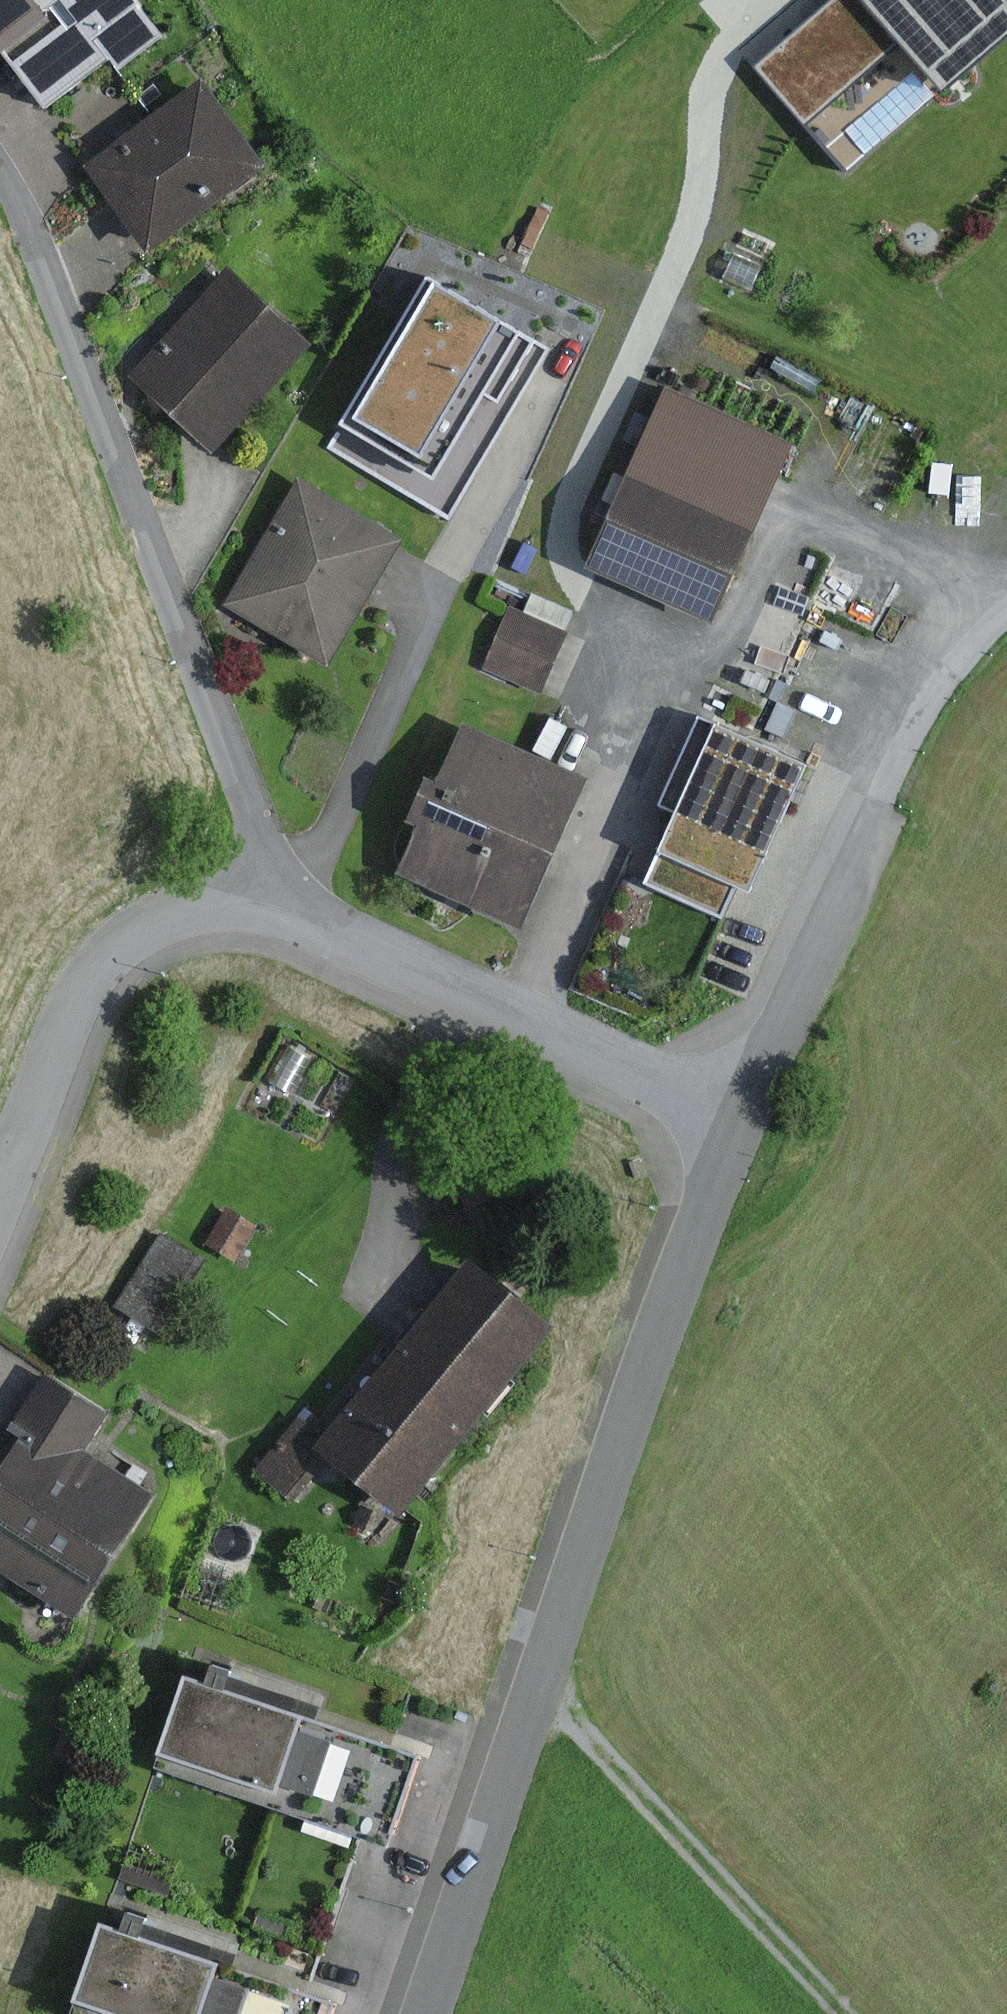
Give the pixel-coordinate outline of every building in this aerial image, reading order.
[(1,52),(43,107),(108,58),(117,70),(164,34),(138,0),(0,0),(0,53),(1,52)] [(738,46),(802,124),(899,46),(941,97),(1006,44),(1006,0),(795,0),(738,46)] [(267,167),(202,79),(84,165),(148,253),(267,167)] [(761,266),(733,254),(723,278),(751,290),(761,266)] [(214,453),(314,344),(229,266),(129,375),(214,453)] [(449,520),(549,348),(428,278),(328,450),(449,520)] [(713,625),(793,442),(742,420),(752,397),(684,368),(674,391),(665,386),(585,569),(713,625)] [(404,540),(299,477),(223,605),(328,668),(404,540)] [(523,613),(510,607),(482,668),(558,701),(585,640),(565,631),(573,612),(532,593),(523,613)] [(668,799),(685,806),(653,878),(746,919),(779,845),(803,855),(846,750),(711,695),(668,799)] [(523,930),(589,778),(463,724),(438,782),(426,777),(406,821),(417,826),(396,875),(523,930)] [(311,1058),(285,1043),(265,1078),(292,1093),(311,1058)] [(258,1225),(227,1207),(205,1244),(236,1263),(258,1225)] [(206,1260),(160,1233),(115,1308),(161,1336),(206,1260)] [(323,1433),(301,1415),(254,1472),(295,1505),(330,1462),(400,1519),(555,1329),(466,1257),(323,1433)] [(45,1372),(8,1430),(20,1437),(0,1469),(0,1573),(76,1621),(156,1495),(85,1450),(109,1413),(45,1372)] [(185,1676),(154,1768),(388,1847),(419,1756),(316,1721),(325,1696),(291,1685),(287,1696),(245,1682),(247,1678),(211,1666),(206,1683),(185,1676)] [(168,1899),(179,1867),(129,1850),(118,1883),(168,1899)] [(292,1924),(258,1911),(253,1927),(287,1939),(292,1924)] [(70,2013),(331,2013),(334,2003),(232,1968),(240,1943),(207,1932),(203,1943),(161,1929),(162,1925),(127,1913),(121,1930),(101,1923),(70,2013)]
